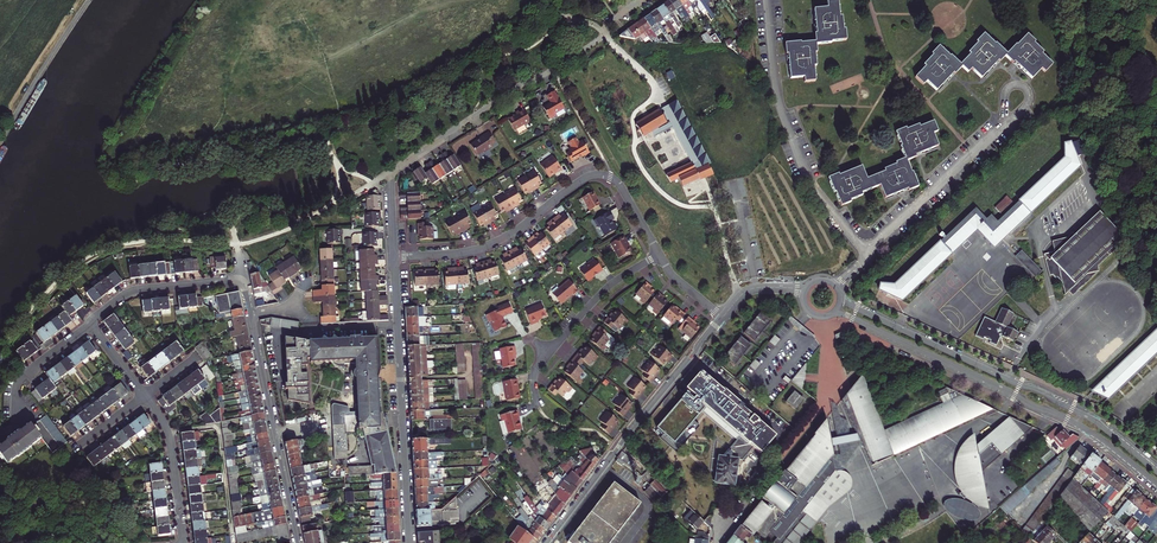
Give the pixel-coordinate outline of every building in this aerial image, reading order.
[(688,14),(678,0),(670,0),(669,1),(676,10),(680,7),(682,10),(681,11),(685,16),(688,14)] [(692,7),(687,0),(678,0),(688,14),(690,18),(692,16),(688,10),(692,7)] [(696,0),(687,0),(692,7),(692,8),(695,6),(697,9),(698,9),(697,1),(696,0)] [(713,18),(715,17),(708,6),(703,0),(701,0),(713,18)] [(827,9),(813,10),(815,31),(816,35),(815,35),(815,43),(800,45),(800,43),(784,45),(785,56),(787,55),(790,79),(803,77),(804,83),(815,82),(813,67),(815,67),(814,54),(816,53),(816,45),(830,44),(830,42),(845,41),(845,31),(842,31),(841,18),(838,18),(837,0),(826,0),(827,9)] [(669,15),(676,10),(669,1),(663,5),(669,15)] [(667,21),(671,18),(670,15),(669,15),(663,5),(656,10),(663,19),(664,21),(666,25),(673,36),(676,34),(667,21)] [(649,14),(656,24),(663,19),(656,10),(649,14)] [(660,29),(656,24),(649,14),(643,19),(650,28),(652,30),(654,33),(660,29)] [(671,18),(678,27),(681,25),(674,15),(672,16),(671,14),(670,15),(671,18)] [(644,32),(650,28),(643,19),(638,23),(644,32)] [(644,32),(638,23),(633,26),(642,39),(647,36),(644,32)] [(642,39),(633,26),(618,36),(635,39),(638,36),(641,40),(642,39)] [(927,63),(916,75),(923,82),(927,79),(936,88),(947,77),(953,70),(955,72),(962,65),(968,70),(971,67),(981,76),(998,59),(1000,60),(1005,54),(1014,63),(1015,62),(1033,78),(1042,69),(1045,71),(1052,63),(1041,53),(1044,51),(1034,42),(1035,40),(1027,33),(1017,44),(1016,43),(1007,53),(996,42),(995,43),(984,32),(977,40),(978,41),(969,51),(971,52),(961,63),(951,53),(950,54),(940,44),(932,52),(934,53),(925,61),(927,63)] [(674,78),(671,71),(665,74),(669,81),(674,78)] [(543,107),(550,120),(557,116),(556,114),(565,109),(555,91),(547,95),(551,103),(543,107)] [(678,103),(677,100),(663,109),(665,112),(664,113),(664,114),(663,115),(666,121),(669,120),(670,123),(658,129),(657,127),(651,130),(655,137),(672,128),(691,163),(666,175),(671,182),(675,180),(676,182),(678,181),(677,179),(679,178),(683,187),(702,178),(713,174),(708,165),(711,163),(678,103)] [(513,116),(507,119),(515,132),(531,123),(523,109),(515,113),(516,115),(514,116),(513,116)] [(663,115),(660,110),(657,112),(656,111),(655,112),(656,113),(653,115),(652,114),(651,114),(652,115),(645,120),(644,118),(643,119),(644,120),(641,122),(640,121),(639,121),(640,123),(636,125),(642,136),(646,133),(647,135),(648,134),(647,133),(650,131),(651,132),(652,132),(651,130),(657,127),(658,126),(659,128),(660,127),(659,126),(662,124),(663,125),(664,125),(663,124),(666,122),(666,121),(663,115)] [(494,131),(499,128),(493,118),(476,129),(481,135),(492,128),(494,131)] [(833,176),(829,178),(835,192),(836,192),(841,206),(852,202),(851,200),(863,195),(862,193),(880,186),(885,198),(908,189),(909,190),(918,186),(913,172),(911,172),(907,160),(916,157),(915,155),(938,145),(933,132),(937,131),(937,130),(934,121),(919,127),(918,124),(906,129),(905,127),(896,131),(900,142),(902,145),(900,146),(906,159),(896,163),(897,164),(885,169),(885,172),(867,179),(862,166),(839,176),(839,174),(833,176)] [(479,139),(470,144),(474,150),(475,150),(478,155),(483,151),(484,152),(493,146),(492,144),(495,141),(489,131),(479,137),(479,139)] [(578,143),(575,138),(567,143),(570,148),(567,149),(569,152),(565,154),(570,162),(577,158),(577,157),(580,156),(581,157),(588,153),(581,141),(578,143)] [(1076,157),(1083,155),(1079,140),(1072,142),(1076,157)] [(991,216),(986,220),(1004,238),(1079,166),(1070,143),(1064,145),(1064,158),(997,222),(991,216)] [(450,156),(446,159),(454,170),(461,166),(457,159),(454,154),(450,156)] [(540,165),(549,177),(557,172),(558,173),(562,170),(553,156),(540,165)] [(454,170),(446,159),(443,161),(439,164),(446,175),(454,170)] [(446,175),(439,164),(436,166),(432,168),(439,179),(446,175)] [(409,174),(412,179),(414,181),(418,178),(421,183),(428,178),(425,173),(420,166),(409,174)] [(439,179),(432,168),(428,170),(425,173),(428,178),(432,184),(439,179)] [(525,176),(533,190),(537,188),(536,186),(538,185),(541,183),(534,171),(525,176)] [(530,192),(533,190),(525,176),(517,181),(524,193),(527,191),(529,190),(530,192)] [(507,199),(512,208),(517,206),(515,204),(518,202),(521,200),(515,189),(505,195),(507,199)] [(592,190),(581,197),(589,210),(600,203),(592,190)] [(380,201),(382,201),(382,195),(379,196),(371,196),(371,192),(368,194),(368,196),(367,196),(367,210),(381,210),(380,201)] [(407,197),(407,201),(421,201),(420,192),(407,192),(407,197)] [(508,211),(512,208),(507,199),(505,195),(494,200),(501,212),(504,210),(507,208),(508,211)] [(1003,213),(1013,203),(1006,196),(996,206),(1003,213)] [(408,206),(408,210),(421,210),(421,201),(407,201),(408,206)] [(481,209),(489,223),(493,221),(492,219),(494,218),(497,217),(490,204),(481,209)] [(994,247),(1004,238),(986,220),(975,208),(894,286),(881,285),(879,290),(901,301),(977,229),(994,247)] [(485,225),(489,223),(481,209),(473,214),(480,226),(482,225),(484,224),(485,225)] [(408,219),(422,218),(421,210),(408,210),(408,215),(408,219)] [(457,221),(463,231),(467,229),(466,226),(468,225),(471,223),(465,211),(455,217),(457,221)] [(613,218),(608,211),(592,220),(597,227),(598,226),(604,236),(618,227),(614,221),(612,223),(610,220),(613,218)] [(563,213),(560,216),(557,217),(556,215),(552,218),(559,227),(562,231),(571,224),(563,213)] [(1050,245),(1052,251),(1053,250),(1079,278),(1120,238),(1099,214),(1075,238),(1072,235),(1067,240),(1050,245)] [(459,233),(463,231),(457,221),(455,217),(445,223),(451,234),(455,232),(457,231),(459,233)] [(559,227),(552,218),(548,221),(550,223),(547,225),(544,227),(553,238),(562,231),(559,227)] [(379,220),(366,220),(366,228),(380,227),(379,220)] [(427,223),(418,223),(418,232),(420,232),(420,236),(420,239),(434,238),(433,227),(427,227),(427,223)] [(326,230),(326,238),(339,237),(338,234),(341,234),(341,229),(326,230)] [(540,232),(538,234),(536,235),(535,233),(531,236),(541,249),(549,243),(540,232)] [(627,242),(623,235),(610,243),(613,248),(614,248),(619,257),(631,250),(626,243),(627,242)] [(541,249),(531,236),(528,239),(529,240),(527,242),(525,244),(536,258),(538,258),(544,253),(541,249)] [(1064,298),(1068,294),(1073,290),(1076,293),(1096,274),(1098,274),(1097,269),(1117,250),(1114,247),(1122,239),(1120,238),(1079,278),(1053,250),(1052,251),(1053,254),(1054,258),(1049,262),(1043,256),(1044,259),(1049,277),(1051,277),(1056,282),(1057,281),(1061,285),(1064,298)] [(513,248),(509,250),(514,260),(516,264),(526,259),(520,247),(517,249),(514,250),(513,248)] [(321,248),(321,259),(334,258),(333,248),(321,248)] [(375,249),(355,250),(356,261),(360,260),(379,260),(379,255),(375,255),(375,249)] [(514,260),(509,250),(505,252),(506,255),(503,256),(500,258),(506,270),(507,269),(508,272),(510,272),(518,268),(516,264),(514,260)] [(1022,252),(1016,257),(1036,278),(1041,272),(1022,252)] [(215,256),(210,256),(212,268),(216,267),(216,269),(227,267),(226,256),(215,258),(215,256)] [(298,272),(302,269),(294,256),(285,262),(295,277),(299,275),(298,272)] [(322,270),(334,269),(334,258),(321,259),(322,270)] [(183,261),(184,272),(198,270),(197,259),(183,261)] [(487,259),(483,261),(486,272),(487,276),(498,273),(495,260),(491,261),(488,262),(487,259)] [(602,270),(594,259),(587,265),(580,271),(588,281),(594,276),(597,273),(597,274),(602,270)] [(360,260),(360,270),(376,269),(376,265),(379,265),(379,260),(360,260)] [(169,262),(171,274),(184,272),(183,261),(169,262)] [(247,262),(249,270),(256,268),(251,261),(247,262)] [(486,272),(483,261),(478,262),(479,265),(476,266),(472,267),(476,279),(487,276),(486,272)] [(171,274),(169,262),(156,264),(158,275),(171,274)] [(295,277),(285,262),(277,268),(278,270),(285,280),(290,277),(292,279),(295,277)] [(158,275),(156,264),(146,265),(148,277),(158,275)] [(146,265),(138,266),(139,278),(148,277),(146,265)] [(139,278),(138,266),(129,267),(130,279),(139,278)] [(460,267),(455,268),(456,279),(457,283),(468,282),(467,269),(463,269),(460,270),(460,267)] [(268,286),(256,268),(249,270),(254,294),(267,291),(265,288),(269,287),(268,286)] [(456,279),(455,268),(450,268),(451,271),(448,271),(444,271),(445,285),(457,283),(456,279)] [(322,270),(323,285),(335,284),(334,269),(322,270)] [(376,269),(360,270),(361,280),(380,279),(379,274),(376,274),(376,269)] [(273,282),(268,286),(269,287),(274,294),(283,288),(281,286),(287,282),(285,280),(278,270),(270,276),(273,282)] [(426,274),(426,270),(421,270),(421,272),(418,272),(414,272),(415,286),(427,285),(426,274)] [(431,270),(426,270),(426,274),(427,285),(439,284),(438,271),(435,271),(431,271),(431,270)] [(115,272),(108,278),(115,287),(122,282),(115,272)] [(115,287),(108,278),(100,283),(107,293),(115,287)] [(380,279),(361,280),(361,291),(366,291),(377,290),(376,284),(380,284),(380,279)] [(579,291),(569,280),(553,294),(561,304),(573,294),(574,295),(579,291)] [(646,282),(645,283),(649,286),(648,287),(654,291),(655,291),(651,288),(652,287),(646,282)] [(107,293),(100,283),(93,289),(100,298),(107,293)] [(649,286),(645,283),(636,295),(641,299),(640,301),(644,304),(654,291),(648,287),(649,286)] [(314,290),(314,296),(335,295),(335,284),(323,285),(323,289),(314,290)] [(265,288),(267,291),(270,296),(272,298),(275,297),(274,294),(269,287),(265,288)] [(100,298),(93,289),(86,294),(93,303),(100,298)] [(377,290),(366,291),(366,301),(388,300),(387,296),(379,296),(379,290),(377,290)] [(1073,290),(1068,294),(1071,298),(1076,293),(1073,290)] [(242,309),(239,292),(216,297),(219,314),(242,309)] [(189,305),(197,304),(196,296),(196,293),(187,294),(189,305)] [(662,296),(658,293),(648,304),(654,309),(652,311),(657,314),(667,302),(661,297),(662,296)] [(189,305),(187,294),(178,295),(180,307),(189,305)] [(324,302),(324,306),(336,305),(335,295),(314,296),(315,302),(324,302)] [(270,296),(255,299),(257,307),(279,302),(275,297),(272,298),(270,296)] [(77,297),(70,301),(77,311),(84,306),(77,297)] [(170,297),(160,298),(162,310),(163,316),(172,314),(170,297)] [(162,310),(160,298),(151,299),(153,311),(162,310)] [(153,311),(151,299),(143,301),(145,312),(153,311)] [(388,300),(366,301),(367,311),(380,310),(379,305),(388,305),(388,300)] [(77,311),(70,301),(62,307),(66,312),(70,317),(77,311)] [(509,303),(498,308),(499,310),(486,315),(489,323),(491,322),(495,332),(507,327),(502,317),(513,313),(509,303)] [(526,311),(531,325),(539,322),(538,319),(547,315),(542,304),(526,311)] [(322,323),(334,323),(334,315),(337,315),(336,305),(324,306),(324,316),(321,316),(322,323)] [(679,321),(685,314),(678,309),(677,310),(672,305),(663,316),(672,323),(676,319),(679,321)] [(406,318),(424,317),(423,307),(405,308),(406,318)] [(242,309),(219,314),(216,315),(216,318),(226,316),(226,320),(232,319),(244,316),(242,309)] [(984,317),(975,337),(983,340),(984,338),(990,341),(989,343),(998,347),(1002,339),(1004,338),(1013,342),(1014,338),(1016,339),(1018,333),(1010,329),(1007,328),(1008,325),(1013,314),(1001,309),(995,322),(984,317)] [(380,310),(367,311),(367,321),(388,320),(389,320),(388,316),(380,316),(380,310)] [(628,320),(615,310),(610,316),(609,315),(603,322),(615,332),(622,323),(624,325),(628,320)] [(66,312),(59,318),(66,327),(73,321),(70,317),(66,312)] [(755,343),(764,333),(772,322),(762,313),(753,324),(744,334),(755,343)] [(109,329),(119,322),(113,314),(104,321),(109,329)] [(244,316),(232,319),(234,331),(230,332),(231,337),(237,336),(247,333),(244,316)] [(418,326),(426,326),(425,317),(424,317),(406,318),(406,327),(418,326)] [(694,322),(688,317),(682,324),(678,328),(681,331),(691,338),(699,328),(694,323),(694,322)] [(59,318),(52,323),(59,332),(66,327),(59,318)] [(270,326),(271,318),(260,320),(261,325),(270,326)] [(115,335),(124,329),(119,322),(109,329),(115,335)] [(59,332),(52,323),(45,328),(52,337),(59,332)] [(418,326),(406,327),(407,336),(419,336),(418,326)] [(614,339),(600,327),(594,334),(595,334),(590,341),(602,351),(606,346),(608,348),(615,341),(614,339)] [(52,337),(45,328),(37,334),(43,341),(44,343),(52,337)] [(124,329),(115,335),(120,343),(129,336),(124,329)] [(1156,352),(1156,330),(1092,391),(1108,398),(1156,352)] [(247,333),(237,336),(241,354),(251,352),(247,333)] [(129,336),(120,343),(126,351),(134,344),(135,344),(129,336)] [(425,346),(425,336),(419,336),(407,336),(407,346),(419,346),(425,346)] [(783,341),(776,336),(773,339),(770,343),(776,348),(780,345),(783,341)] [(356,379),(357,385),(357,404),(358,412),(355,413),(355,417),(344,417),(344,426),(333,427),(335,460),(346,459),(349,458),(352,457),(354,455),(357,451),(358,447),(358,445),(358,441),(360,442),(361,442),(363,442),(365,442),(367,449),(371,467),(349,468),(349,476),(371,475),(396,474),(396,469),(395,465),(393,457),(387,431),(383,415),(381,414),(380,414),(379,414),(379,411),(381,411),(381,403),(379,403),(379,400),(380,400),(380,393),(378,393),(378,389),(380,389),(380,383),(378,383),(378,378),(379,377),(379,376),(379,372),(379,368),(378,338),(323,340),(310,340),(285,337),(288,402),(308,403),(306,363),(314,362),(315,364),(316,364),(318,364),(325,362),(334,361),(335,362),(337,364),(340,365),(342,366),(345,366),(345,363),(355,363),(356,369),(355,371),(355,372),(354,374),(354,375),(355,377),(355,378),(356,379)] [(733,347),(724,358),(735,367),(744,356),(752,346),(741,337),(733,347)] [(24,347),(31,357),(42,348),(35,339),(24,347)] [(90,343),(96,351),(100,348),(93,340),(90,343)] [(89,341),(82,346),(89,356),(96,351),(90,343),(89,341)] [(177,342),(170,347),(177,356),(184,351),(177,342)] [(195,348),(199,353),(207,348),(203,343),(195,348)] [(82,346),(74,352),(81,362),(89,356),(82,346)] [(407,346),(408,354),(420,354),(419,346),(407,346)] [(514,346),(499,349),(503,368),(515,366),(513,356),(516,355),(514,346)] [(598,356),(585,346),(580,352),(579,352),(574,358),(581,364),(583,361),(588,365),(593,359),(594,361),(598,356)] [(669,359),(672,356),(660,346),(655,351),(654,350),(650,354),(663,364),(668,358),(669,359)] [(31,357),(24,347),(17,353),(24,362),(31,357)] [(170,347),(163,352),(170,362),(177,356),(170,347)] [(199,353),(202,357),(209,352),(207,348),(199,353)] [(74,352),(67,357),(74,367),(81,362),(74,352)] [(170,362),(163,352),(155,358),(162,367),(170,362)] [(205,361),(215,359),(209,352),(202,357),(204,361),(205,361)] [(228,363),(235,362),(252,358),(251,352),(241,354),(227,357),(228,363)] [(408,362),(420,361),(420,354),(408,354),(408,362)] [(67,357),(60,362),(67,372),(74,367),(67,357)] [(155,358),(148,363),(155,373),(162,367),(155,358)] [(235,362),(237,368),(254,364),(252,358),(235,362)] [(581,364),(574,358),(568,365),(569,366),(564,372),(576,382),(580,378),(578,377),(583,371),(578,367),(581,364)] [(753,363),(750,367),(756,372),(759,369),(763,364),(757,359),(753,363)] [(643,377),(650,382),(655,375),(654,375),(659,369),(648,360),(641,370),(645,373),(643,377)] [(60,362),(53,368),(60,377),(67,372),(60,362)] [(148,363),(140,369),(147,378),(155,373),(148,363)] [(237,368),(238,374),(255,370),(254,364),(237,368)] [(67,372),(69,375),(77,370),(74,367),(67,372)] [(52,383),(60,377),(53,368),(45,373),(49,378),(52,383)] [(409,377),(421,376),(428,376),(427,369),(421,369),(409,369),(409,377)] [(238,374),(239,380),(256,377),(255,370),(238,374)] [(198,371),(190,376),(197,385),(201,390),(208,385),(198,371)] [(716,458),(716,461),(718,463),(716,476),(714,478),(713,480),(714,482),(715,482),(715,483),(735,486),(738,463),(742,459),(744,461),(745,460),(748,457),(746,455),(753,447),(759,453),(760,453),(761,453),(775,436),(774,435),(744,409),(744,408),(725,391),(724,392),(702,372),(687,389),(696,397),(707,407),(740,436),(723,454),(723,457),(719,456),(719,457),(716,458)] [(999,409),(947,385),(940,389),(942,394),(950,390),(953,398),(945,401),(882,430),(861,375),(850,388),(841,400),(856,434),(859,440),(870,465),(891,456),(891,454),(986,411),(988,415),(999,409)] [(190,390),(197,385),(190,376),(184,381),(190,390)] [(782,380),(788,385),(791,383),(792,382),(785,376),(782,380)] [(239,380),(240,386),(258,383),(256,377),(239,380)] [(629,394),(636,399),(641,392),(645,386),(634,377),(627,387),(631,390),(629,394)] [(49,378),(42,383),(48,393),(56,387),(52,383),(49,378)] [(553,383),(548,390),(555,396),(557,393),(562,397),(567,391),(568,392),(572,388),(559,378),(554,384),(553,383)] [(519,389),(518,380),(505,382),(506,392),(507,392),(508,401),(521,399),(520,393),(519,393),(518,389),(519,389)] [(183,395),(190,390),(184,381),(176,386),(183,395)] [(30,392),(37,401),(48,393),(42,383),(30,392)] [(240,386),(242,392),(259,389),(258,383),(240,386)] [(120,384),(113,389),(120,398),(127,393),(120,384)] [(176,401),(183,395),(176,386),(169,392),(176,401)] [(113,389),(105,394),(112,403),(120,398),(113,389)] [(242,392),(243,398),(260,395),(259,389),(242,392)] [(953,398),(950,390),(942,394),(945,401),(953,398)] [(176,401),(169,392),(158,400),(166,413),(173,408),(173,405),(172,403),(176,401)] [(797,392),(788,403),(799,412),(806,403),(808,401),(797,392)] [(105,409),(112,403),(105,394),(98,399),(105,409)] [(615,411),(622,416),(627,409),(631,403),(620,394),(613,404),(617,407),(615,411)] [(243,398),(244,404),(261,401),(260,395),(243,398)] [(707,407),(696,397),(692,401),(685,395),(656,428),(664,434),(661,437),(660,439),(676,453),(699,426),(694,421),(707,407)] [(96,396),(89,402),(91,405),(98,414),(105,409),(98,399),(96,396)] [(410,397),(410,404),(423,404),(429,403),(429,396),(422,396),(410,397)] [(244,404),(245,411),(263,407),(261,401),(244,404)] [(98,414),(91,405),(84,410),(91,419),(98,414)] [(247,416),(264,413),(263,407),(245,411),(247,416)] [(83,424),(91,419),(84,410),(77,415),(83,424)] [(411,412),(411,421),(429,420),(452,419),(451,415),(431,416),(430,410),(423,411),(411,412)] [(221,417),(217,411),(210,416),(215,423),(222,422),(222,421),(221,417)] [(517,411),(499,416),(501,422),(504,421),(508,434),(521,430),(517,418),(519,417),(517,411)] [(601,428),(608,433),(613,426),(617,420),(607,411),(599,421),(604,424),(601,428)] [(206,412),(199,417),(204,424),(215,423),(210,416),(206,412)] [(242,424),(249,423),(265,420),(264,413),(247,416),(240,418),(240,421),(239,422),(240,425),(242,424)] [(76,430),(83,424),(77,415),(69,421),(76,430)] [(145,416),(138,421),(145,431),(152,426),(145,416)] [(959,458),(958,463),(958,469),(958,474),(959,478),(960,484),(962,488),(965,492),(968,496),(973,501),(978,504),(983,506),(989,508),(984,472),(1037,427),(1012,416),(981,443),(979,435),(974,438),(972,440),(967,444),(964,449),(961,454),(959,458)] [(45,425),(47,429),(50,432),(52,436),(55,439),(57,442),(59,446),(62,449),(69,444),(68,442),(67,440),(64,437),(62,434),(59,430),(57,427),(54,424),(52,420),(49,417),(42,422),(45,425)] [(782,475),(787,480),(782,486),(776,482),(775,481),(762,497),(773,506),(770,510),(760,501),(744,522),(756,531),(766,539),(770,533),(777,538),(773,542),(798,542),(798,538),(800,537),(802,539),(804,537),(804,531),(806,529),(809,531),(811,529),(811,522),(826,503),(815,494),(831,475),(836,470),(832,446),(831,439),(826,417),(785,471),(783,470),(781,473),(782,475)] [(452,419),(429,420),(430,430),(452,429),(452,419)] [(229,420),(226,421),(225,421),(222,421),(222,422),(223,428),(227,428),(231,427),(229,420)] [(244,431),(250,430),(267,426),(265,420),(249,423),(242,424),(244,431)] [(68,435),(76,430),(69,421),(62,426),(68,435)] [(145,431),(138,421),(130,427),(137,436),(145,431)] [(0,450),(0,454),(9,466),(19,458),(20,459),(34,448),(33,447),(43,440),(32,425),(22,433),(22,432),(8,443),(8,444),(0,450)] [(250,432),(251,436),(268,433),(267,426),(250,430),(244,431),(245,433),(250,432)] [(130,441),(137,436),(130,427),(123,432),(130,441)] [(223,428),(223,435),(232,433),(231,427),(227,428),(223,428)] [(1057,428),(1047,436),(1051,440),(1052,439),(1060,448),(1062,446),(1066,451),(1080,438),(1072,435),(1069,437),(1063,430),(1057,428)] [(145,431),(137,436),(140,439),(140,440),(148,435),(145,431)] [(130,441),(123,432),(116,437),(123,447),(130,441)] [(199,432),(181,434),(182,442),(194,441),(200,440),(199,432)] [(223,435),(224,442),(232,440),(233,440),(232,433),(223,435)] [(252,438),(253,443),(269,439),(268,433),(251,436),(249,437),(249,439),(252,438)] [(856,434),(831,439),(832,446),(859,440),(856,434)] [(116,437),(109,442),(116,452),(123,447),(116,437)] [(412,440),(413,454),(428,453),(428,445),(452,444),(451,438),(412,440)] [(248,444),(250,450),(271,446),(269,439),(253,443),(248,444)] [(285,443),(288,456),(300,454),(312,452),(311,448),(305,449),(303,439),(285,443)] [(233,447),(232,440),(224,442),(225,449),(233,447)] [(123,447),(125,450),(133,444),(130,441),(123,447)] [(195,450),(194,441),(182,442),(184,451),(195,450)] [(116,452),(109,442),(101,448),(108,457),(116,452)] [(225,449),(226,455),(233,453),(238,452),(236,446),(233,447),(225,449)] [(271,446),(250,450),(246,451),(248,457),(251,456),(272,452),(271,446)] [(1070,459),(1081,467),(1091,455),(1080,446),(1070,459)] [(101,448),(94,453),(102,462),(108,457),(101,448)] [(185,460),(200,458),(201,458),(200,449),(195,450),(184,451),(185,460)] [(583,456),(585,457),(595,465),(599,461),(598,460),(592,456),(591,450),(581,454),(583,456)] [(622,451),(618,457),(619,457),(625,462),(629,457),(622,451)] [(257,462),(273,458),(272,452),(251,456),(252,458),(256,458),(257,462)] [(413,454),(414,462),(428,461),(428,456),(430,456),(431,457),(442,456),(442,452),(428,453),(413,454)] [(102,462),(94,453),(87,458),(94,468),(102,462)] [(300,454),(288,456),(289,463),(308,459),(307,457),(306,457),(306,456),(301,457),(300,454)] [(1072,479),(1082,487),(1090,476),(1094,470),(1100,463),(1101,462),(1091,455),(1081,467),(1075,475),(1073,478),(1072,479)] [(581,462),(582,463),(591,470),(595,465),(585,457),(583,456),(579,460),(581,462)] [(633,460),(629,457),(625,462),(630,467),(633,460)] [(185,460),(186,469),(197,468),(201,467),(200,458),(185,460)] [(253,469),(274,464),(273,458),(257,462),(252,463),(253,466),(253,469)] [(308,459),(289,463),(291,470),(303,467),(302,464),(307,463),(307,461),(308,461),(308,459)] [(1060,464),(1056,459),(1049,465),(1053,470),(1060,464)] [(227,461),(228,468),(235,466),(234,460),(227,461)] [(443,464),(443,460),(428,461),(414,462),(414,470),(428,469),(437,469),(436,464),(443,464)] [(303,467),(291,470),(293,478),(306,476),(306,473),(312,472),(311,469),(314,469),(330,466),(330,462),(327,463),(319,464),(303,467)] [(161,463),(149,464),(151,474),(162,473),(161,463)] [(582,463),(578,467),(588,475),(591,470),(582,463)] [(1103,480),(1110,471),(1109,470),(1100,463),(1094,470),(1090,476),(1098,483),(1101,479),(1102,480),(1103,480)] [(254,472),(255,475),(276,471),(274,464),(253,469),(251,469),(252,472),(254,472)] [(1053,470),(1049,465),(1046,468),(1051,475),(1054,472),(1053,470)] [(228,468),(228,474),(237,472),(238,472),(237,466),(235,466),(228,468)] [(570,469),(572,472),(583,481),(588,475),(578,467),(576,470),(574,469),(575,468),(573,466),(570,469)] [(186,469),(187,478),(199,477),(197,468),(186,469)] [(1051,475),(1046,468),(1043,471),(1048,477),(1051,475)] [(414,470),(415,480),(438,479),(442,479),(442,474),(428,474),(428,469),(414,470)] [(650,469),(642,477),(647,483),(655,475),(650,469)] [(1068,469),(1066,472),(1073,478),(1075,475),(1068,469)] [(811,522),(811,529),(829,506),(850,489),(852,483),(851,476),(847,472),(842,470),(836,470),(831,475),(815,494),(826,503),(811,522)] [(257,478),(258,482),(277,478),(276,471),(255,475),(254,475),(255,479),(257,478)] [(1048,477),(1043,471),(1040,473),(1045,480),(1048,477)] [(1110,471),(1103,480),(1108,484),(1115,476),(1110,471)] [(238,479),(237,472),(228,474),(229,481),(237,479),(238,479)] [(564,481),(558,476),(554,472),(551,474),(556,480),(561,484),(564,481)] [(568,476),(571,478),(580,485),(583,481),(572,472),(568,476)] [(1073,478),(1066,472),(1063,475),(1071,481),(1072,479),(1073,478)] [(151,474),(152,483),(163,481),(162,473),(151,474)] [(1045,480),(1040,473),(1036,476),(1042,482),(1045,480)] [(222,474),(214,475),(216,484),(223,483),(222,474)] [(384,478),(384,483),(397,482),(397,474),(396,474),(371,475),(371,480),(381,480),(384,478)] [(311,475),(306,476),(293,478),(294,485),(312,481),(322,480),(321,476),(311,478),(311,475)] [(782,475),(776,482),(782,486),(787,480),(782,475)] [(1063,475),(1061,478),(1068,484),(1071,481),(1063,475)] [(187,478),(188,487),(200,486),(207,485),(205,476),(199,477),(187,478)] [(1042,482),(1036,476),(1034,478),(1039,485),(1042,482)] [(1109,492),(1112,495),(1115,490),(1114,489),(1121,480),(1115,476),(1108,484),(1106,488),(1109,491),(1109,492)] [(658,477),(649,485),(650,486),(661,497),(661,498),(662,497),(662,498),(668,493),(667,492),(670,489),(664,483),(658,477)] [(262,485),(262,489),(279,485),(277,478),(258,482),(258,486),(262,485)] [(571,478),(567,483),(570,485),(571,484),(577,488),(580,485),(571,478)] [(1039,485),(1034,478),(1030,481),(1036,487),(1039,485)] [(1061,478),(1059,481),(1066,487),(1068,484),(1061,478)] [(237,479),(229,481),(230,488),(238,486),(237,479)] [(438,481),(438,479),(415,480),(415,488),(428,488),(428,483),(431,483),(437,483),(437,482),(438,481)] [(1082,487),(1072,479),(1057,501),(1090,531),(1103,518),(1109,511),(1103,506),(1096,500),(1089,494),(1082,487)] [(666,480),(664,483),(670,489),(671,490),(674,487),(666,480)] [(1115,497),(1118,494),(1123,488),(1125,490),(1128,486),(1126,484),(1126,483),(1123,481),(1121,480),(1114,489),(1115,490),(1112,495),(1115,497)] [(163,481),(152,483),(153,492),(164,491),(163,481)] [(313,484),(312,481),(294,485),(295,492),(313,489),(323,487),(322,482),(313,484)] [(570,485),(567,483),(565,481),(563,484),(565,485),(563,488),(561,487),(560,488),(561,489),(571,496),(577,488),(571,484),(570,485)] [(1036,487),(1030,481),(1027,484),(1033,490),(1036,487)] [(1066,487),(1059,481),(1057,485),(1064,490),(1066,487)] [(384,486),(384,491),(398,491),(397,482),(384,483),(371,484),(372,488),(382,487),(384,486)] [(641,503),(614,482),(568,542),(569,542),(610,542),(641,503)] [(555,497),(546,509),(556,516),(565,504),(559,499),(556,494),(554,492),(554,491),(548,484),(546,485),(549,491),(547,492),(550,497),(553,495),(554,497),(555,497)] [(1033,490),(1027,484),(1024,486),(1030,493),(1033,490)] [(264,493),(264,496),(280,492),(279,485),(262,489),(259,489),(260,494),(264,493)] [(1057,485),(1054,487),(1062,493),(1064,490),(1057,485)] [(188,487),(190,496),(201,495),(200,486),(188,487)] [(238,486),(230,488),(231,495),(239,493),(238,486)] [(559,490),(556,494),(559,499),(565,504),(571,496),(561,489),(560,488),(559,486),(558,488),(559,490)] [(661,497),(650,486),(644,492),(656,504),(661,498),(661,497)] [(1030,493),(1024,486),(1023,487),(1021,489),(1028,498),(1031,495),(1030,493)] [(415,488),(415,496),(433,495),(433,490),(434,490),(434,491),(439,490),(439,487),(428,488),(415,488)] [(1054,487),(1052,491),(1059,496),(1062,493),(1054,487)] [(1124,496),(1128,492),(1125,490),(1123,488),(1118,494),(1119,495),(1123,498),(1124,496)] [(313,489),(295,492),(297,499),(309,496),(314,496),(320,494),(324,493),(324,490),(314,492),(313,489)] [(1028,498),(1021,489),(1018,492),(1025,500),(1028,498)] [(1141,495),(1139,494),(1136,491),(1135,491),(1133,489),(1130,493),(1132,495),(1128,500),(1131,503),(1133,505),(1133,504),(1140,496),(1141,495)] [(166,499),(164,491),(153,492),(155,501),(166,499)] [(398,501),(398,491),(384,491),(367,492),(367,495),(372,495),(372,496),(376,496),(376,495),(385,495),(385,502),(398,501)] [(1052,491),(1050,493),(1057,499),(1059,496),(1052,491)] [(280,492),(264,496),(261,496),(262,499),(263,504),(270,502),(282,500),(280,492)] [(1025,500),(1018,492),(1014,495),(1021,503),(1025,500)] [(239,493),(231,495),(232,503),(240,501),(242,500),(241,493),(239,493)] [(355,504),(355,493),(346,493),(346,504),(355,504)] [(1057,499),(1050,493),(1048,496),(1055,502),(1057,499)] [(190,496),(191,505),(202,504),(201,495),(190,496)] [(433,495),(415,496),(416,503),(434,502),(434,498),(436,499),(436,497),(438,497),(438,495),(433,495)] [(441,509),(428,510),(416,511),(417,527),(431,526),(431,525),(436,525),(438,524),(438,526),(443,526),(443,525),(456,524),(456,522),(459,522),(459,518),(459,510),(458,510),(457,498),(457,495),(450,502),(441,509)] [(1021,503),(1014,495),(1011,498),(1018,506),(1021,503)] [(1055,502),(1048,496),(1045,499),(1052,505),(1055,502)] [(1118,503),(1117,505),(1119,506),(1126,498),(1124,496),(1123,498),(1118,503)] [(1133,504),(1139,509),(1146,500),(1140,496),(1133,504)] [(1018,506),(1011,498),(1008,501),(1015,509),(1018,506)] [(167,508),(166,499),(155,501),(156,509),(167,508)] [(1045,499),(1043,502),(1051,507),(1052,505),(1045,499)] [(252,514),(283,507),(282,500),(270,502),(271,507),(263,509),(252,512),(252,514)] [(299,510),(311,507),(311,504),(316,503),(317,503),(317,500),(315,501),(310,502),(298,504),(299,510)] [(1146,500),(1139,509),(1144,513),(1151,505),(1148,502),(1146,500)] [(240,501),(232,503),(233,510),(242,508),(240,501)] [(398,501),(385,502),(385,510),(399,509),(398,501)] [(1015,509),(1008,501),(1004,504),(1011,512),(1015,509)] [(416,503),(416,511),(428,510),(428,506),(434,505),(434,504),(440,504),(440,502),(434,502),(416,503)] [(533,519),(535,522),(545,529),(549,524),(540,517),(538,515),(536,514),(538,512),(539,511),(532,502),(528,505),(525,507),(532,517),(533,519)] [(1051,507),(1043,502),(1041,505),(1048,511),(1051,507)] [(191,505),(192,514),(203,512),(202,504),(191,505)] [(1011,512),(1004,504),(1001,507),(1008,515),(1011,512)] [(1153,506),(1152,504),(1151,505),(1144,513),(1145,515),(1138,524),(1142,527),(1144,524),(1149,528),(1156,517),(1156,509),(1156,508),(1153,506)] [(316,507),(311,507),(299,510),(302,523),(311,521),(310,516),(313,516),(312,512),(320,510),(320,508),(323,507),(322,505),(316,507)] [(1048,511),(1041,505),(1039,508),(1046,514),(1048,511)] [(268,521),(273,520),(285,517),(283,507),(252,514),(243,516),(234,518),(235,528),(243,527),(257,524),(268,521)] [(168,517),(167,508),(156,509),(157,518),(168,517)] [(243,516),(242,508),(233,510),(234,518),(243,516)] [(1044,517),(1046,514),(1039,508),(1036,511),(1044,517)] [(399,509),(385,510),(386,518),(399,517),(399,509)] [(546,509),(540,517),(549,524),(556,516),(546,509)] [(522,510),(522,511),(519,512),(521,514),(527,522),(530,519),(522,510)] [(1044,517),(1036,511),(1034,514),(1042,520),(1044,517)] [(1109,511),(1103,518),(1105,520),(1108,518),(1110,519),(1113,516),(1110,513),(1109,511)] [(192,514),(193,523),(204,521),(203,512),(192,514)] [(704,521),(696,513),(687,522),(696,530),(704,521)] [(1139,516),(1135,513),(1132,517),(1125,526),(1126,528),(1131,532),(1138,524),(1145,515),(1144,513),(1140,514),(1140,515),(1139,516)] [(527,526),(524,529),(527,533),(533,538),(537,540),(541,535),(531,528),(529,524),(527,522),(521,514),(519,515),(527,526)] [(1039,522),(1041,521),(1042,520),(1034,514),(1032,517),(1039,522)] [(169,526),(168,517),(157,518),(158,528),(169,526)] [(285,517),(273,520),(275,527),(276,526),(287,524),(285,517)] [(379,518),(371,519),(371,521),(380,521),(380,522),(382,522),(384,521),(386,520),(386,526),(399,525),(399,517),(386,518),(379,518)] [(1039,522),(1032,517),(1030,520),(1037,526),(1037,525),(1039,522)] [(1156,534),(1156,517),(1149,528),(1148,528),(1156,534)] [(533,519),(529,524),(531,528),(541,535),(545,529),(535,522),(533,519)] [(1037,526),(1030,520),(1027,523),(1035,529),(1037,526)] [(1112,526),(1116,530),(1122,524),(1118,520),(1112,526)] [(193,523),(194,531),(205,530),(204,521),(193,523)] [(268,521),(257,524),(257,527),(262,526),(263,529),(266,529),(270,528),(268,521)] [(1037,525),(1053,539),(1056,535),(1045,525),(1044,524),(1041,521),(1039,522),(1037,525)] [(741,526),(752,535),(753,535),(756,531),(744,522),(741,526)] [(317,523),(302,526),(304,534),(319,531),(317,523)] [(1027,523),(1025,526),(1033,532),(1035,529),(1027,523)] [(279,541),(290,539),(289,533),(288,529),(287,524),(276,526),(275,527),(271,528),(270,528),(266,529),(268,538),(273,537),(278,536),(279,541)] [(399,525),(386,526),(380,526),(364,527),(364,530),(379,530),(379,534),(400,533),(399,525)] [(512,541),(514,542),(529,542),(533,538),(527,533),(524,529),(521,525),(513,535),(511,534),(508,539),(512,541)] [(1035,529),(1050,542),(1053,539),(1037,525),(1037,526),(1035,529)] [(170,534),(169,526),(158,528),(160,536),(170,534)] [(748,540),(752,535),(741,526),(733,536),(742,542),(746,538),(748,540)] [(1033,532),(1025,526),(1022,531),(1028,538),(1029,537),(1032,533),(1033,532)] [(236,535),(241,534),(245,533),(243,527),(235,528),(236,535)] [(1050,542),(1035,529),(1033,532),(1032,533),(1043,542),(1049,542),(1050,542)] [(195,540),(206,539),(205,530),(194,531),(195,540)] [(304,534),(306,542),(325,542),(322,530),(319,531),(304,534)] [(418,542),(439,542),(439,531),(417,533),(418,542)] [(384,542),(400,541),(400,533),(379,534),(366,535),(366,538),(371,538),(381,538),(381,542),(384,542)] [(1032,533),(1029,537),(1035,542),(1043,542),(1032,533)] [(1093,537),(1088,533),(1079,542),(1088,542),(1093,537)]
